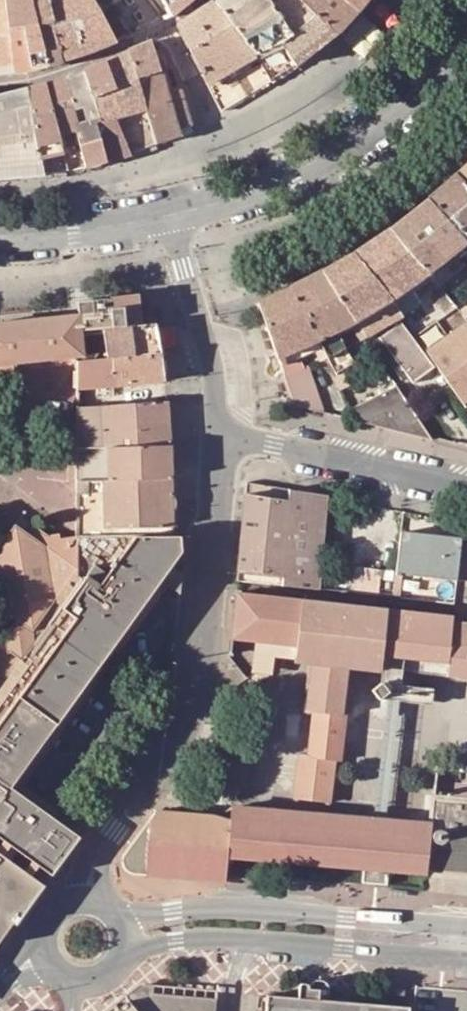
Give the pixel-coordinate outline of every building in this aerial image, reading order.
[(16,73),(9,29),(5,0),(0,0),(0,75),(16,73)] [(9,29),(23,27),(32,70),(48,66),(32,0),(5,0),(9,29)] [(48,66),(82,56),(66,0),(32,0),(48,66)] [(91,0),(66,0),(82,56),(116,42),(91,0)] [(172,16),(192,0),(163,0),(172,16)] [(271,3),(269,0),(215,0),(213,1),(243,39),(253,53),(262,67),(271,81),(296,67),(281,44),(295,36),(278,14),(271,3)] [(271,3),(278,14),(295,36),(281,44),(296,67),(338,33),(359,12),(344,0),(274,0),(271,3)] [(359,12),(369,0),(344,0),(359,12)] [(213,1),(177,25),(222,111),(271,81),(262,67),(253,53),(243,39),(213,1)] [(23,27),(9,29),(16,73),(32,70),(23,27)] [(128,51),(136,79),(160,71),(152,43),(128,51)] [(156,145),(136,79),(128,51),(106,62),(115,90),(92,98),(100,122),(115,118),(130,154),(156,145)] [(83,72),(92,98),(115,90),(106,62),(83,72)] [(160,71),(136,79),(156,145),(194,133),(181,87),(166,91),(160,71)] [(100,122),(92,98),(83,72),(63,80),(85,168),(106,162),(96,123),(100,122)] [(67,173),(85,168),(63,80),(45,85),(67,173)] [(42,176),(67,173),(45,85),(26,90),(42,176)] [(42,176),(26,90),(0,96),(0,179),(26,177),(42,176)] [(115,118),(100,122),(96,123),(106,162),(130,154),(115,118)] [(466,164),(454,175),(466,189),(466,165),(466,164)] [(466,242),(466,189),(454,175),(427,200),(466,242)] [(458,270),(448,260),(457,253),(466,263),(466,265),(466,242),(427,200),(388,230),(429,275),(438,286),(458,270)] [(388,230),(370,242),(409,288),(429,275),(388,230)] [(391,301),(401,316),(415,306),(420,303),(409,288),(370,242),(352,254),(391,301)] [(457,253),(448,260),(458,270),(466,263),(457,253)] [(352,254),(322,273),(355,324),(365,340),(401,317),(401,316),(391,301),(352,254)] [(336,356),(346,351),(337,334),(350,327),(359,343),(365,340),(355,324),(322,273),(291,288),(318,342),(327,360),(333,372),(342,368),(336,356)] [(304,371),(299,360),(296,352),(312,345),(315,352),(321,363),(327,360),(318,342),(291,288),(257,304),(277,361),(284,380),(294,407),(323,414),(307,369),(304,371)] [(127,299),(109,301),(109,302),(112,326),(82,330),(81,315),(79,316),(81,335),(98,333),(100,354),(101,360),(105,359),(102,333),(102,329),(134,325),(133,309),(132,305),(130,301),(127,299)] [(456,311),(450,303),(449,301),(429,315),(436,326),(456,311)] [(109,302),(78,305),(79,316),(81,315),(82,330),(112,326),(109,302)] [(429,315),(420,303),(415,306),(432,329),(436,326),(429,315)] [(156,323),(153,307),(133,309),(134,325),(156,323)] [(80,357),(83,357),(100,354),(98,333),(81,335),(79,316),(1,324),(0,324),(0,365),(80,357)] [(410,378),(432,362),(400,320),(379,337),(410,378)] [(102,329),(102,333),(105,359),(110,359),(126,357),(161,353),(161,352),(162,352),(163,352),(158,323),(156,323),(134,325),(102,329)] [(466,367),(466,325),(446,340),(466,367)] [(350,327),(337,334),(346,351),(359,343),(350,327)] [(466,408),(466,367),(446,340),(428,353),(466,408)] [(312,345),(296,352),(299,360),(315,352),(312,345)] [(164,382),(161,353),(126,357),(128,386),(164,382)] [(122,387),(128,386),(126,357),(110,359),(111,370),(119,369),(122,387)] [(76,391),(122,387),(119,369),(111,370),(110,359),(105,359),(101,360),(81,362),(76,362),(76,391)] [(396,388),(370,400),(384,429),(430,441),(427,437),(396,388)] [(358,423),(384,429),(370,400),(351,409),(358,423)] [(166,402),(101,406),(76,408),(76,449),(104,448),(110,448),(169,447),(166,402)] [(110,448),(104,448),(76,449),(76,461),(76,480),(104,480),(110,480),(170,479),(169,447),(110,448)] [(77,531),(105,530),(173,529),(170,479),(110,480),(104,480),(76,480),(77,531)] [(248,484),(240,571),(284,576),(283,586),(318,590),(328,496),(248,484)] [(49,539),(28,524),(23,531),(15,526),(0,547),(0,576),(77,579),(77,575),(77,538),(60,541),(59,537),(49,539)] [(457,580),(461,539),(401,532),(397,573),(457,580)] [(61,608),(22,662),(0,693),(0,839),(3,841),(11,847),(31,861),(39,867),(51,875),(78,837),(84,828),(65,814),(58,823),(10,788),(56,724),(97,667),(168,569),(180,552),(179,537),(173,537),(134,538),(133,537),(77,538),(77,575),(77,579),(81,580),(61,608)] [(180,552),(168,569),(181,577),(181,569),(180,552)] [(240,571),(239,582),(283,586),(284,576),(240,571)] [(61,608),(81,580),(77,579),(0,576),(0,610),(1,610),(17,621),(7,635),(3,635),(6,654),(10,653),(22,662),(61,608)] [(454,621),(454,618),(237,595),(233,639),(254,641),(270,643),(296,645),(294,660),(312,662),(307,709),(316,710),(313,729),(343,732),(349,666),(383,669),(384,655),(404,657),(447,662),(450,661),(451,653),(454,621)] [(454,621),(451,653),(466,654),(466,660),(466,622),(454,621)] [(268,674),(270,643),(254,641),(251,673),(268,674)] [(466,660),(466,654),(451,653),(450,661),(447,662),(446,675),(466,677),(466,660)] [(383,682),(391,691),(383,699),(387,700),(376,820),(388,821),(403,671),(404,657),(384,655),(383,669),(383,682)] [(446,675),(447,662),(404,657),(403,671),(446,675)] [(374,690),(383,699),(391,691),(383,682),(374,690)] [(341,759),(343,732),(313,729),(311,754),(301,753),(297,800),(332,803),(336,759),(341,759)] [(219,762),(237,763),(236,787),(246,788),(249,756),(221,754),(219,762)] [(236,787),(237,763),(219,762),(216,785),(236,787)] [(466,801),(466,798),(466,777),(444,776),(443,798),(466,801)] [(102,803),(105,798),(110,792),(104,788),(100,785),(92,796),(102,803)] [(466,801),(443,798),(435,798),(432,825),(431,837),(428,872),(466,875),(466,801)] [(431,837),(432,825),(388,821),(376,820),(232,808),(208,815),(231,820),(431,837)] [(227,858),(231,820),(208,815),(202,814),(158,811),(121,860),(122,864),(126,869),(137,873),(170,876),(175,877),(225,881),(227,858)] [(231,820),(227,858),(366,867),(390,869),(428,872),(431,837),(231,820)] [(5,935),(41,885),(31,878),(22,872),(2,858),(0,856),(0,932),(5,935)] [(389,887),(390,869),(366,867),(365,885),(389,887)] [(347,1001),(328,1000),(328,989),(328,984),(317,980),(311,983),(309,991),(309,984),(299,984),(298,997),(268,995),(267,1000),(266,1010),(408,1010),(408,1008),(347,1001)] [(131,1000),(141,1000),(154,991),(154,986),(152,984),(142,982),(127,995),(131,1000)] [(348,990),(328,989),(328,1000),(347,1001),(348,990)] [(217,997),(206,996),(154,991),(141,1000),(131,1000),(118,1009),(115,1005),(108,1010),(216,1010),(217,997)]
